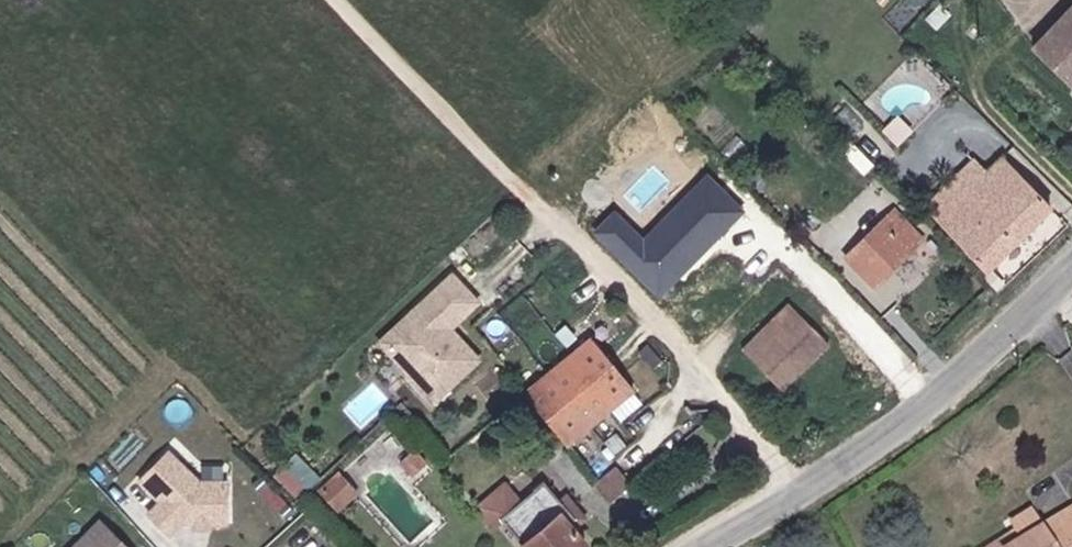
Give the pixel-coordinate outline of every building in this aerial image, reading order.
[(1029,45),(1070,85),(1071,82),(1071,1),(1029,45)] [(926,207),(984,269),(1049,209),(1002,158),(986,172),(976,161),(926,207)] [(846,254),(874,281),(920,234),(893,207),(846,254)] [(477,357),(422,300),(403,318),(415,331),(392,352),(435,397),(477,357)] [(787,303),(741,347),(780,387),(825,343),(787,303)] [(415,331),(403,318),(381,340),(392,352),(415,331)] [(529,388),(574,437),(630,386),(585,337),(529,388)] [(197,478),(166,447),(135,477),(156,498),(143,510),(164,533),(177,520),(223,522),(224,480),(197,478)] [(415,449),(404,461),(419,475),(431,464),(415,449)] [(594,484),(609,499),(629,481),(615,465),(594,484)] [(357,494),(341,477),(326,492),(342,509),(357,494)] [(507,478),(479,502),(494,519),(522,495),(507,478)] [(577,543),(561,522),(567,518),(541,484),(497,518),(519,546),(571,546),(577,543)] [(1040,525),(1030,507),(1010,518),(1015,527),(980,546),(1071,546),(1071,506),(1040,525)] [(96,519),(66,546),(123,546),(96,519)]
